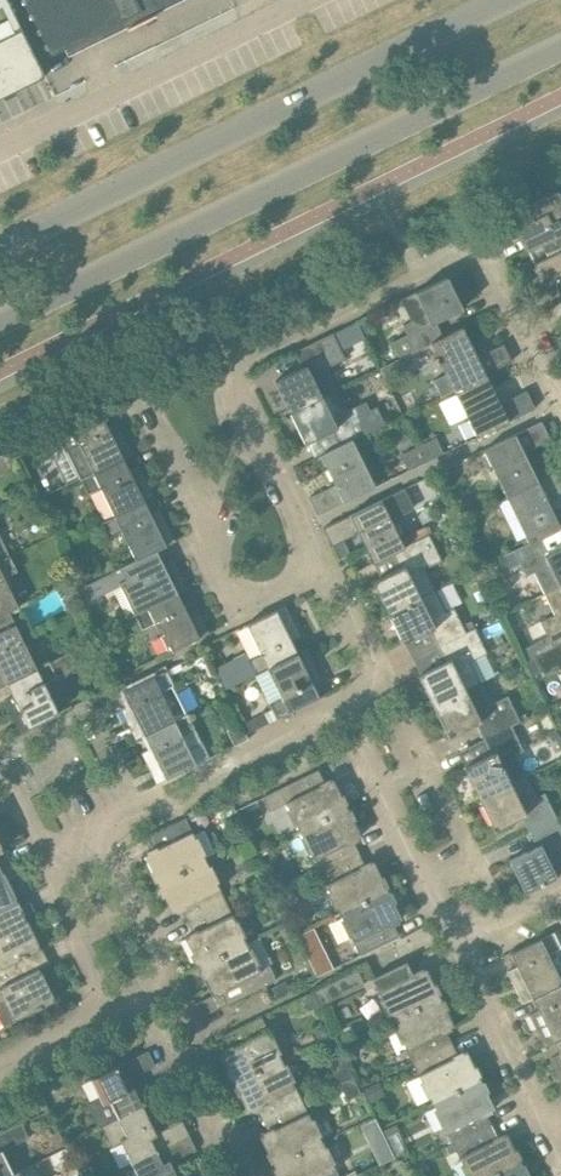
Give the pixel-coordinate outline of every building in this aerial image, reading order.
[(8,0),(0,0),(0,98),(45,76),(38,62),(8,0)] [(38,62),(164,0),(8,0),(38,62)] [(560,232),(560,197),(558,190),(510,214),(527,249),(560,232)] [(554,281),(560,277),(560,232),(527,249),(545,285),(554,281)] [(399,358),(431,342),(443,336),(436,322),(463,308),(447,276),(400,299),(411,321),(403,325),(408,334),(392,342),(399,358)] [(431,342),(454,389),(486,374),(512,361),(503,343),(477,356),(463,327),(443,336),(431,342)] [(290,411),(337,389),(326,368),(345,358),(333,332),(294,351),(302,367),(275,381),(290,411)] [(401,358),(380,368),(388,384),(409,374),(401,358)] [(500,403),(486,374),(454,389),(478,436),(535,408),(526,391),(500,403)] [(337,389),(290,411),(306,443),(333,430),(340,444),(352,438),(385,423),(377,406),(370,409),(366,400),(347,410),(337,389)] [(58,435),(80,479),(93,473),(124,458),(133,454),(118,422),(109,427),(102,413),(58,435)] [(484,449),(507,497),(538,481),(524,451),(550,439),(541,421),(484,449)] [(352,438),(340,444),(320,454),(335,484),(309,497),(317,514),(375,486),(352,438)] [(418,446),(425,462),(443,453),(435,438),(418,446)] [(409,470),(425,462),(418,446),(401,454),(409,470)] [(100,487),(114,516),(145,502),(155,497),(139,466),(130,471),(124,458),(93,473),(80,479),(87,494),(100,487)] [(507,497),(530,544),(542,538),(560,528),(560,527),(547,499),(560,492),(560,470),(538,481),(507,497)] [(405,547),(428,536),(424,528),(401,539),(391,518),(412,508),(403,489),(324,528),(332,545),(358,532),(373,562),(393,553),(405,547)] [(151,514),(145,502),(114,516),(101,522),(109,537),(122,531),(136,560),(157,550),(176,541),(161,509),(151,514)] [(405,547),(393,553),(400,567),(373,581),(389,613),(434,591),(423,568),(440,560),(428,536),(405,547)] [(10,557),(0,537),(0,561),(10,557)] [(530,544),(514,552),(525,575),(533,572),(544,594),(560,585),(560,547),(549,553),(542,538),(530,544)] [(117,579),(135,615),(178,594),(188,589),(173,558),(163,562),(157,550),(136,560),(97,579),(100,587),(117,579)] [(0,561),(0,615),(18,606),(4,578),(17,572),(10,557),(0,561)] [(544,594),(555,615),(540,622),(552,647),(560,642),(560,585),(544,594)] [(431,630),(439,646),(464,633),(452,608),(445,612),(434,591),(389,613),(404,643),(431,630)] [(184,606),(178,594),(135,615),(141,628),(155,622),(170,652),(209,632),(194,601),(184,606)] [(229,688),(256,675),(268,669),(298,654),(292,640),(301,636),(286,604),(246,624),(261,653),(249,659),(246,653),(218,666),(229,688)] [(0,615),(0,687),(7,684),(37,669),(8,611),(18,606),(0,615)] [(103,617),(97,615),(90,619),(96,631),(108,626),(103,617)] [(434,706),(481,682),(470,661),(486,654),(474,629),(464,633),(439,646),(446,661),(419,674),(434,706)] [(552,647),(524,661),(532,677),(542,672),(544,675),(559,667),(560,672),(560,642),(552,647)] [(256,675),(269,702),(269,703),(277,719),(290,712),(320,697),(313,684),(323,679),(308,649),(298,654),(268,669),(256,675)] [(61,682),(76,665),(70,653),(37,669),(7,684),(13,696),(4,701),(19,732),(59,712),(44,684),(57,677),(61,682)] [(174,721),(188,714),(174,685),(166,669),(123,691),(130,704),(120,709),(136,740),(145,735),(174,721)] [(484,739),(510,726),(519,721),(507,696),(491,704),(481,682),(434,706),(449,736),(477,723),(484,739)] [(543,707),(537,695),(520,703),(526,715),(543,707)] [(202,743),(188,714),(174,721),(145,735),(151,748),(142,752),(157,784),(196,764),(189,750),(202,743)] [(247,734),(241,724),(228,730),(236,745),(249,739),(247,734)] [(510,726),(484,739),(492,754),(464,767),(480,799),(526,777),(514,752),(521,749),(510,726)] [(286,803),(300,831),(347,807),(333,778),(325,783),(318,769),(263,797),(270,811),(286,803)] [(522,816),(530,831),(556,818),(543,793),(535,797),(526,777),(480,799),(495,829),(522,816)] [(347,807),(300,831),(320,872),(359,853),(353,840),(361,836),(347,807)] [(158,883),(206,859),(186,818),(147,837),(153,850),(144,855),(158,883)] [(530,831),(537,846),(510,860),(525,892),(560,874),(560,847),(560,846),(560,829),(556,818),(530,831)] [(320,872),(340,913),(388,890),(374,861),(365,865),(359,853),(320,872)] [(188,921),(227,901),(206,859),(158,883),(172,912),(181,908),(188,921)] [(17,901),(1,869),(0,869),(0,910),(17,901)] [(402,918),(388,890),(340,913),(360,955),(400,936),(393,922),(402,918)] [(40,948),(17,901),(0,910),(0,967),(0,968),(1,968),(19,959),(40,948)] [(198,965),(246,941),(227,901),(188,921),(194,933),(185,937),(198,965)] [(533,998),(560,984),(560,977),(549,953),(560,947),(554,932),(511,953),(517,966),(508,971),(523,1002),(533,998)] [(260,970),(246,941),(198,965),(213,994),(221,990),(228,1003),(276,980),(269,965),(260,970)] [(0,968),(0,1020),(3,1026),(15,1020),(55,1000),(39,968),(27,974),(20,959),(40,949),(40,948),(1,968),(0,968)] [(307,957),(316,973),(327,967),(319,951),(307,957)] [(372,978),(392,1020),(440,997),(426,968),(417,972),(411,959),(372,978)] [(365,984),(358,969),(315,991),(322,1006),(365,984)] [(286,980),(272,986),(276,995),(290,988),(286,980)] [(533,998),(538,1010),(529,1015),(544,1046),(554,1041),(560,1038),(560,984),(533,998)] [(392,1020),(412,1062),(451,1042),(445,1030),(454,1025),(440,997),(392,1020)] [(220,1053),(233,1081),(281,1057),(261,1017),(222,1036),(229,1049),(220,1053)] [(321,1025),(318,1033),(322,1040),(335,1034),(329,1022),(321,1025)] [(554,1041),(560,1053),(550,1058),(560,1080),(560,1038),(554,1041)] [(451,1042),(412,1062),(432,1103),(480,1079),(467,1050),(458,1055),(451,1042)] [(86,1102),(98,1127),(143,1105),(129,1078),(156,1065),(148,1050),(91,1078),(99,1095),(86,1102)] [(262,1117),(301,1098),(281,1057),(233,1081),(248,1111),(257,1106),(262,1117)] [(432,1103),(452,1144),(492,1124),(486,1112),(495,1108),(480,1079),(432,1103)] [(364,1088),(371,1102),(382,1097),(375,1083),(364,1088)] [(322,1139),(301,1098),(262,1117),(269,1131),(260,1136),(274,1163),(322,1139)] [(354,1123),(369,1116),(363,1104),(348,1111),(354,1123)] [(122,1142),(132,1162),(189,1134),(182,1120),(156,1133),(143,1105),(98,1127),(102,1126),(112,1147),(122,1142)] [(376,1117),(360,1124),(368,1140),(384,1133),(376,1117)] [(18,1171),(12,1174),(1,1152),(29,1138),(22,1123),(0,1134),(0,1175),(8,1175),(18,1171)] [(468,1175),(492,1175),(521,1162),(507,1133),(498,1137),(492,1124),(452,1144),(468,1175)] [(132,1162),(138,1175),(177,1175),(170,1161),(196,1149),(189,1134),(132,1162)] [(322,1139),(274,1163),(280,1175),(340,1175),(322,1139)] [(492,1175),(528,1175),(521,1162),(492,1175)] [(82,1175),(94,1175),(89,1166),(79,1170),(82,1175)]
